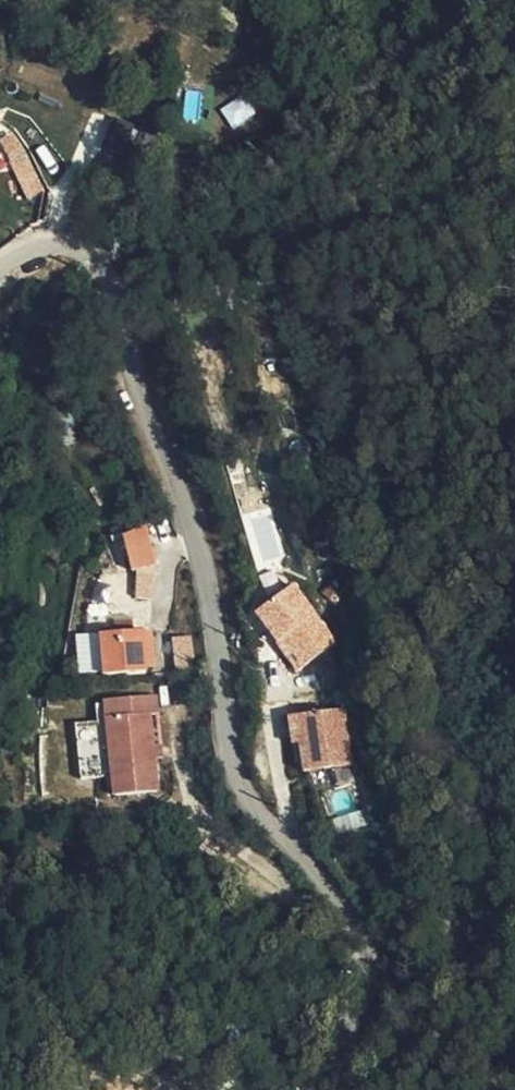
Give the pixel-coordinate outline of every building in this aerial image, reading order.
[(230,127),(253,115),(244,96),(221,108),(230,127)] [(28,198),(43,190),(16,136),(1,143),(28,198)] [(21,209),(3,171),(0,172),(0,207),(4,215),(21,209)] [(122,531),(132,569),(157,562),(147,524),(122,531)] [(113,584),(132,576),(119,544),(99,552),(113,584)] [(134,598),(153,599),(154,568),(136,568),(134,598)] [(229,613),(250,645),(261,662),(271,656),(290,686),(301,679),(323,664),(283,603),(286,600),(273,582),(229,613)] [(132,661),(132,674),(145,673),(142,640),(82,647),(86,687),(126,684),(124,662),(132,661)] [(132,683),(132,674),(132,661),(124,662),(126,684),(132,683)] [(82,713),(83,721),(92,783),(95,805),(138,801),(136,773),(131,727),(139,726),(137,706),(82,713)] [(92,783),(83,721),(68,722),(69,738),(50,739),(55,787),(92,783)] [(144,773),(139,726),(131,727),(136,773),(144,773)] [(276,761),(285,760),(286,734),(276,734),(276,761)] [(330,736),(311,735),(286,734),(285,760),(285,789),(293,789),(332,791),(330,736)]
